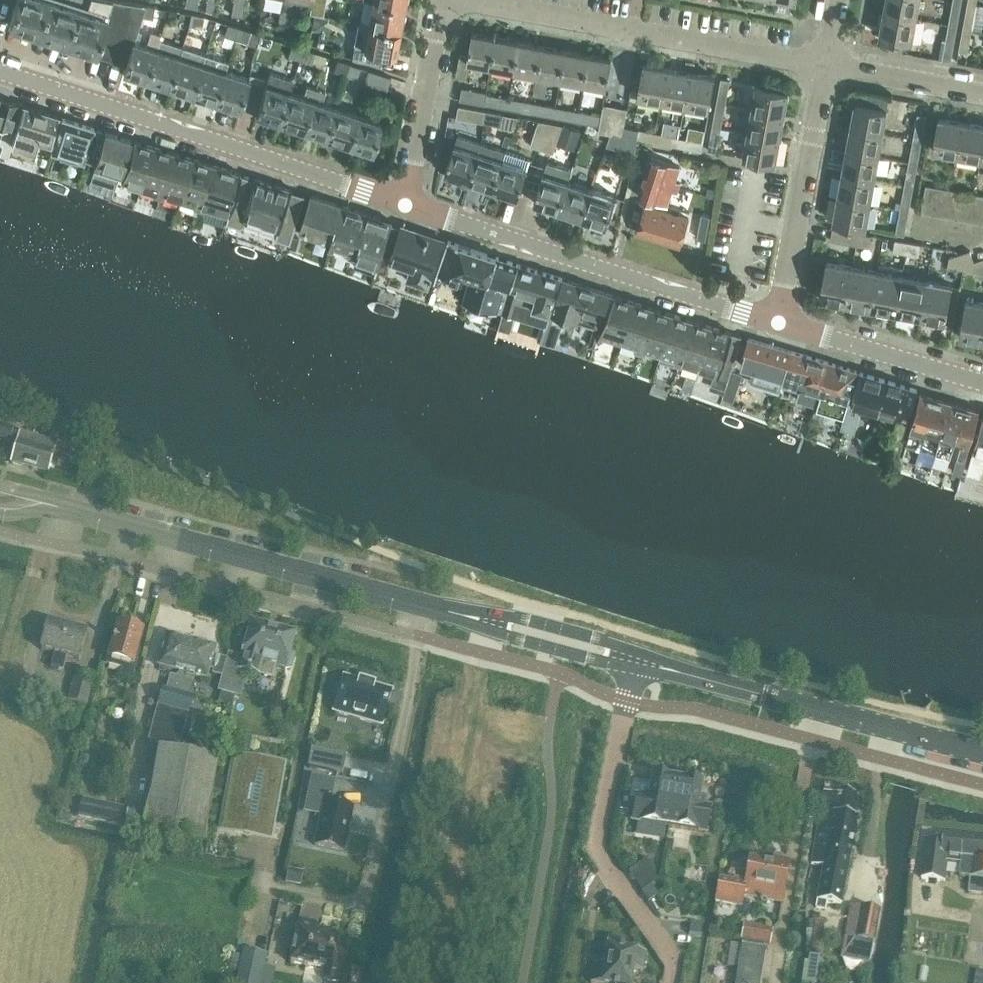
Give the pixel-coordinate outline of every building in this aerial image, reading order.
[(97,52),(113,0),(17,0),(9,24),(10,24),(66,42),(97,52)] [(126,63),(133,40),(141,16),(145,4),(124,0),(113,0),(97,52),(96,53),(126,63)] [(232,14),(243,16),(246,3),(240,2),(241,0),(235,0),(232,14)] [(281,7),(287,8),(287,11),(291,12),(293,0),(282,0),(281,7)] [(884,11),(916,17),(919,0),(886,0),(884,11)] [(949,21),(958,23),(962,0),(953,0),(949,21)] [(372,1),(368,24),(400,30),(404,7),(372,1)] [(968,1),(964,25),(973,26),(977,3),(968,1)] [(155,6),(145,4),(141,16),(153,18),(155,6)] [(287,8),(281,7),(278,20),(290,22),(291,12),(287,11),(287,8)] [(178,10),(171,9),(169,15),(177,17),(178,10)] [(916,17),(884,11),(879,34),(912,40),(916,17)] [(194,13),(192,25),(203,27),(205,15),(194,13)] [(958,23),(949,21),(943,57),(952,58),(958,23)] [(400,30),(368,24),(359,22),(352,57),(357,59),(381,63),(383,51),(396,53),(396,52),(400,30)] [(226,34),(238,37),(241,26),(230,23),(226,34)] [(973,26),(964,25),(960,49),(969,50),(973,26)] [(241,26),(238,37),(249,41),(252,30),(241,26)] [(124,70),(148,78),(161,39),(163,34),(150,30),(146,44),(133,40),(126,63),(124,70)] [(468,60),(491,64),(496,36),(473,32),(468,60)] [(491,64),(514,68),(519,40),(496,36),(491,64)] [(148,78),(171,86),(184,47),(161,39),(148,78)] [(514,68),(537,72),(542,44),(519,40),(514,68)] [(290,55),(301,58),(305,47),(294,44),(290,55)] [(537,72),(560,76),(566,48),(542,44),(537,72)] [(171,86),(194,93),(204,63),(207,54),(184,47),(171,86)] [(305,47),(301,58),(312,62),(316,51),(305,47)] [(560,76),(584,81),(589,53),(566,48),(560,76)] [(589,53),(584,81),(608,85),(613,57),(589,53)] [(336,70),(347,74),(351,62),(340,59),(336,70)] [(351,62),(347,74),(358,77),(362,66),(351,62)] [(638,95),(661,99),(667,66),(644,62),(638,95)] [(194,93),(217,101),(227,70),(204,63),(194,93)] [(661,99),(685,103),(691,71),(667,66),(661,99)] [(391,76),(369,69),(365,80),(388,87),(391,76)] [(227,70),(217,101),(240,108),(250,78),(227,70)] [(691,71),(685,103),(710,108),(716,75),(691,71)] [(258,114),(281,121),(291,91),(295,80),(271,72),(267,83),(259,110),(258,114)] [(722,78),(718,102),(726,103),(730,79),(722,78)] [(245,106),(259,110),(267,83),(254,79),(245,106)] [(281,121),(304,129),(318,87),(308,84),(305,95),(291,91),(281,121)] [(756,84),(752,108),(785,113),(789,89),(756,84)] [(461,98),(486,103),(488,93),(488,90),(463,86),(461,98)] [(304,129),(327,136),(337,106),(324,101),(327,90),(318,87),(304,129)] [(486,103),(507,106),(509,96),(488,93),(486,103)] [(507,106),(530,111),(532,101),(509,96),(507,106)] [(12,141),(24,105),(1,97),(0,99),(0,125),(5,127),(0,140),(0,143),(3,144),(0,153),(0,154),(8,156),(12,141)] [(599,128),(611,131),(616,103),(604,100),(599,128)] [(530,111),(553,115),(555,105),(532,101),(530,111)] [(855,101),(851,125),(884,131),(888,107),(855,101)] [(718,102),(713,126),(722,127),(726,103),(718,102)] [(611,131),(623,133),(625,124),(628,105),(616,103),(611,131)] [(458,115),(485,120),(487,109),(460,104),(458,115)] [(50,142),(54,143),(62,117),(24,105),(12,141),(35,149),(39,138),(50,142)] [(553,115),(577,119),(579,109),(555,105),(553,115)] [(327,136),(350,144),(360,113),(337,106),(327,136)] [(752,108),(748,132),(781,137),(785,113),(752,108)] [(487,109),(485,120),(495,122),(497,111),(487,109)] [(579,109),(577,119),(600,123),(602,113),(579,109)] [(918,112),(914,136),(923,138),(927,114),(918,112)] [(360,113),(350,144),(372,151),(382,120),(360,113)] [(932,148),(958,152),(963,121),(938,116),(932,148)] [(84,159),(90,161),(101,129),(62,117),(54,143),(52,149),(84,159)] [(531,143),(543,148),(552,121),(539,119),(531,143)] [(552,121),(543,148),(554,151),(556,144),(575,150),(581,129),(563,123),(552,121)] [(982,156),(982,124),(963,121),(958,152),(982,156)] [(622,136),(617,150),(635,156),(637,145),(639,136),(641,127),(639,127),(625,124),(623,133),(622,136)] [(851,125),(846,150),(880,156),(884,131),(851,125)] [(722,127),(713,126),(709,149),(718,151),(722,127)] [(643,137),(654,139),(656,130),(645,128),(643,137)] [(119,171),(127,148),(130,138),(106,130),(106,131),(101,129),(90,161),(95,163),(91,177),(115,185),(119,171)] [(654,139),(678,144),(680,135),(656,130),(654,139)] [(781,137),(748,132),(744,155),(776,161),(781,137)] [(446,172),(470,180),(483,142),(458,134),(446,172)] [(680,135),(678,144),(701,149),(703,140),(680,135)] [(914,136),(909,161),(918,163),(923,138),(914,136)] [(127,148),(131,149),(121,179),(142,186),(154,145),(130,138),(127,148)] [(470,180),(494,188),(507,150),(483,142),(470,180)] [(154,195),(160,196),(174,152),(154,145),(142,186),(156,190),(154,195)] [(507,150),(494,188),(518,196),(531,158),(507,150)] [(846,150),(842,173),(876,179),(880,156),(846,150)] [(165,193),(181,198),(194,158),(174,152),(160,196),(164,198),(165,193)] [(650,156),(644,175),(679,186),(680,182),(675,180),(680,166),(650,156)] [(213,164),(194,158),(181,198),(195,202),(194,207),(199,208),(213,164)] [(535,201),(559,209),(569,179),(554,174),(558,163),(548,160),(545,170),(535,201)] [(909,161),(905,184),(914,186),(918,163),(909,161)] [(205,205),(228,212),(241,172),(213,164),(199,208),(203,210),(205,205)] [(241,172),(228,212),(229,212),(226,221),(240,226),(245,223),(247,218),(280,228),(277,237),(291,241),(299,215),(286,211),(293,188),(254,176),(248,197),(235,193),(241,172)] [(842,173),(838,196),(872,202),(876,179),(842,173)] [(679,186),(644,175),(638,194),(668,204),(672,190),(677,192),(679,186)] [(593,186),(569,179),(559,209),(583,217),(593,186)] [(939,185),(926,183),(921,209),(934,212),(939,185)] [(905,184),(901,208),(910,209),(914,186),(905,184)] [(951,187),(939,185),(934,212),(946,214),(951,187)] [(617,194),(593,186),(583,217),(607,225),(617,194)] [(709,186),(707,194),(715,197),(717,189),(709,186)] [(963,189),(951,187),(946,214),(958,216),(963,189)] [(969,218),(974,191),(963,189),(958,216),(969,218)] [(974,191),(969,218),(981,220),(982,210),(982,193),(974,191)] [(344,204),(312,194),(300,230),(332,240),(344,204)] [(872,202),(838,196),(834,220),(867,226),(872,202)] [(370,213),(344,204),(332,240),(359,249),(370,213)] [(645,204),(638,231),(660,238),(667,211),(645,204)] [(910,209),(901,208),(896,232),(906,234),(910,209)] [(667,211),(660,238),(681,244),(689,217),(667,211)] [(393,220),(370,213),(359,249),(353,266),(376,273),(393,220)] [(710,214),(703,213),(700,225),(708,226),(710,214)] [(417,282),(429,286),(444,241),(416,232),(417,229),(403,224),(399,234),(391,259),(421,269),(417,282)] [(708,226),(700,225),(698,237),(706,238),(708,226)] [(832,237),(857,242),(859,230),(834,226),(832,237)] [(859,230),(857,242),(870,244),(872,233),(859,230)] [(894,249),(906,251),(908,239),(896,237),(894,249)] [(908,239),(906,251),(919,253),(921,242),(908,239)] [(466,273),(472,275),(490,281),(498,256),(449,240),(438,272),(464,282),(466,273)] [(948,265),(974,269),(975,260),(970,248),(950,256),(948,265)] [(500,311),(504,312),(520,264),(498,256),(490,281),(472,275),(464,301),(500,312),(500,311)] [(982,271),(982,257),(975,260),(974,269),(982,271)] [(821,296),(846,300),(853,264),(827,260),(821,296)] [(551,311),(552,311),(563,277),(520,264),(504,312),(515,315),(520,300),(552,310),(551,311)] [(846,300),(871,305),(878,268),(853,264),(846,300)] [(871,305),(896,309),(902,273),(878,268),(871,305)] [(896,309),(920,314),(927,277),(902,273),(896,309)] [(601,326),(603,326),(603,327),(616,294),(563,277),(552,311),(579,320),(579,319),(595,324),(596,325),(601,326)] [(927,277),(920,314),(946,318),(953,282),(927,277)] [(603,335),(624,341),(637,301),(616,294),(603,327),(603,326),(598,338),(602,339),(603,335)] [(982,338),(982,301),(966,297),(959,334),(982,338)] [(636,350),(642,352),(657,307),(637,301),(624,341),(637,346),(636,350)] [(646,348),(663,354),(676,313),(657,307),(642,352),(645,353),(646,348)] [(674,363),(681,365),(695,319),(676,313),(663,354),(662,358),(674,363)] [(684,361),(702,366),(714,325),(695,319),(681,365),(683,365),(684,361)] [(596,325),(590,343),(595,345),(601,326),(596,325)] [(729,380),(729,378),(734,362),(733,361),(742,334),(733,331),(714,325),(702,366),(716,371),(714,375),(718,376),(729,380)] [(785,369),(786,369),(792,349),(749,336),(743,357),(744,357),(742,364),(756,368),(752,381),(778,389),(778,390),(779,390),(785,369)] [(796,397),(817,404),(819,404),(823,390),(819,388),(827,360),(792,349),(786,369),(784,376),(801,382),(796,397)] [(819,404),(817,404),(816,409),(842,418),(846,403),(857,369),(827,360),(819,388),(823,390),(819,404)] [(734,367),(731,377),(741,380),(744,371),(734,367)] [(880,409),(889,379),(860,370),(844,426),(854,429),(862,404),(880,409)] [(918,387),(889,379),(880,409),(879,414),(886,416),(887,411),(902,416),(900,424),(906,425),(918,387)] [(916,428),(926,431),(936,397),(920,392),(906,441),(904,448),(912,451),(912,450),(914,443),(918,432),(915,431),(916,428)] [(921,446),(936,450),(950,401),(936,397),(926,431),(921,446)] [(950,401),(936,450),(933,461),(941,463),(944,452),(948,440),(944,439),(945,436),(955,439),(964,405),(950,401)] [(980,409),(964,405),(955,439),(965,442),(964,445),(961,444),(958,456),(966,458),(980,409)] [(47,471),(55,446),(56,443),(19,432),(18,434),(11,432),(13,428),(0,424),(0,437),(16,441),(10,462),(47,473),(47,471)] [(55,446),(47,471),(77,481),(84,455),(55,446)] [(965,460),(956,458),(953,470),(962,473),(965,460)] [(50,669),(62,672),(66,658),(78,661),(86,634),(47,623),(40,650),(54,654),(50,669)] [(250,624),(241,658),(237,671),(238,672),(248,674),(263,679),(271,681),(274,669),(285,672),(290,671),(293,660),(289,654),(294,637),(250,624)] [(117,628),(106,668),(122,672),(120,679),(131,682),(138,654),(136,654),(142,634),(117,628)] [(162,690),(151,730),(181,739),(188,715),(172,711),(190,645),(165,638),(161,655),(158,656),(155,664),(158,666),(157,670),(177,675),(175,680),(169,678),(165,691),(162,690)] [(213,652),(190,645),(172,711),(188,715),(192,698),(188,697),(191,684),(185,682),(186,677),(205,682),(208,669),(213,671),(217,657),(212,655),(213,652)] [(228,654),(227,659),(221,677),(217,692),(240,698),(245,682),(236,680),(238,672),(237,671),(241,658),(228,654)] [(227,659),(217,657),(213,671),(212,675),(221,677),(227,659)] [(75,676),(68,701),(88,707),(95,681),(75,676)] [(391,693),(343,679),(334,712),(382,726),(391,693)] [(125,709),(123,719),(133,721),(135,710),(125,709)] [(181,739),(151,730),(147,743),(178,751),(181,739)] [(307,768),(342,775),(346,757),(311,750),(307,768)] [(144,830),(203,840),(217,762),(158,752),(144,830)] [(80,756),(78,768),(86,770),(89,758),(80,756)] [(230,807),(225,830),(251,835),(255,814),(273,817),(280,775),(256,771),(257,764),(259,765),(259,763),(234,759),(226,806),(230,807)] [(306,801),(323,804),(314,846),(344,853),(353,810),(330,805),(335,782),(311,777),(306,801)] [(668,781),(652,778),(648,800),(636,798),(632,822),(668,828),(676,782),(668,781)] [(668,828),(705,834),(709,810),(697,808),(700,786),(684,783),(684,784),(676,782),(668,828)] [(825,792),(822,812),(851,817),(855,793),(838,790),(837,794),(825,792)] [(83,804),(80,818),(121,828),(124,814),(83,804)] [(620,805),(618,814),(626,815),(628,806),(620,805)] [(137,813),(127,811),(123,833),(134,834),(137,813)] [(851,817),(822,812),(813,862),(822,864),(815,901),(814,911),(825,913),(826,903),(841,905),(856,818),(851,817)] [(970,879),(979,880),(981,861),(982,862),(982,839),(946,835),(945,842),(927,840),(923,880),(947,882),(949,866),(963,867),(961,878),(970,879)] [(718,879),(714,902),(741,907),(743,897),(759,900),(758,904),(765,905),(766,901),(781,904),(788,867),(749,860),(744,884),(718,879)] [(970,879),(969,894),(982,896),(982,862),(981,861),(979,880),(970,879)] [(305,870),(302,886),(325,891),(329,875),(305,870)] [(650,887),(640,894),(648,904),(657,897),(650,887)] [(843,950),(871,955),(879,913),(851,908),(843,950)] [(337,982),(342,982),(347,959),(330,955),(334,938),(315,934),(317,926),(299,922),(290,965),(325,972),(324,980),(337,982)] [(694,937),(700,938),(702,926),(695,925),(690,924),(688,936),(694,937)] [(741,940),(769,945),(771,931),(744,926),(741,940)] [(632,973),(642,974),(645,956),(620,952),(622,942),(608,940),(602,968),(594,967),(591,982),(631,982),(632,973)] [(769,952),(731,946),(728,969),(738,971),(736,982),(764,982),(769,952)] [(236,982),(260,982),(266,956),(243,951),(236,982)]
